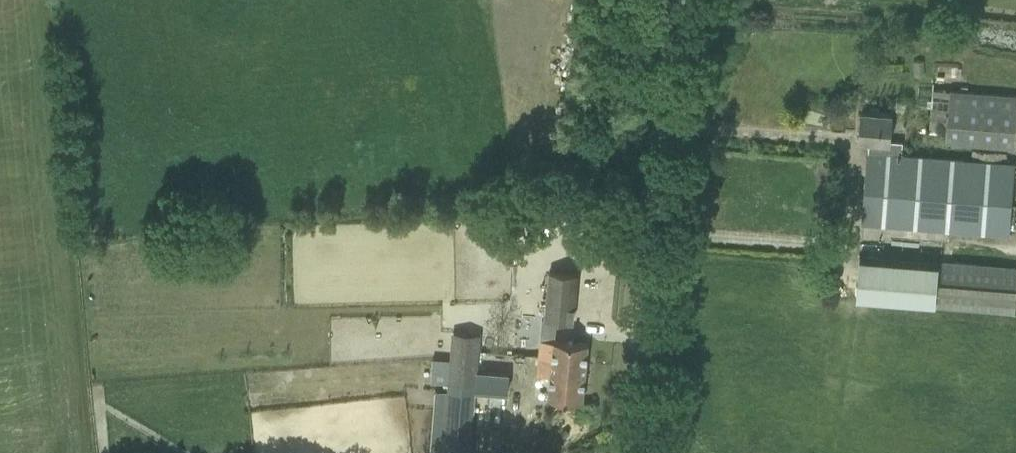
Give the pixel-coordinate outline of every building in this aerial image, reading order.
[(1015,124),(1015,96),(948,90),(947,101),(930,99),(927,130),(945,132),(946,142),(1014,148),(1015,124)] [(869,140),(868,150),(868,152),(862,223),(1008,235),(1014,162),(899,153),(900,141),(889,140),(891,113),(860,110),(858,136),(858,139),(869,140)] [(876,299),(935,304),(1015,310),(1015,300),(1015,270),(859,257),(856,297),(876,299)] [(577,274),(557,272),(548,271),(543,319),(540,339),(539,354),(537,374),(550,375),(548,398),(583,401),(588,343),(555,340),(557,320),(573,322),(577,274)] [(444,452),(470,452),(475,390),(476,370),(479,334),(454,332),(449,391),(444,452)] [(489,364),(516,368),(518,355),(524,356),(526,342),(494,337),(489,364)] [(476,370),(475,390),(507,392),(509,373),(509,372),(478,370),(476,370)] [(420,421),(444,426),(448,402),(424,397),(420,421)] [(372,433),(372,445),(362,445),(362,452),(393,452),(392,433),(372,433)]
